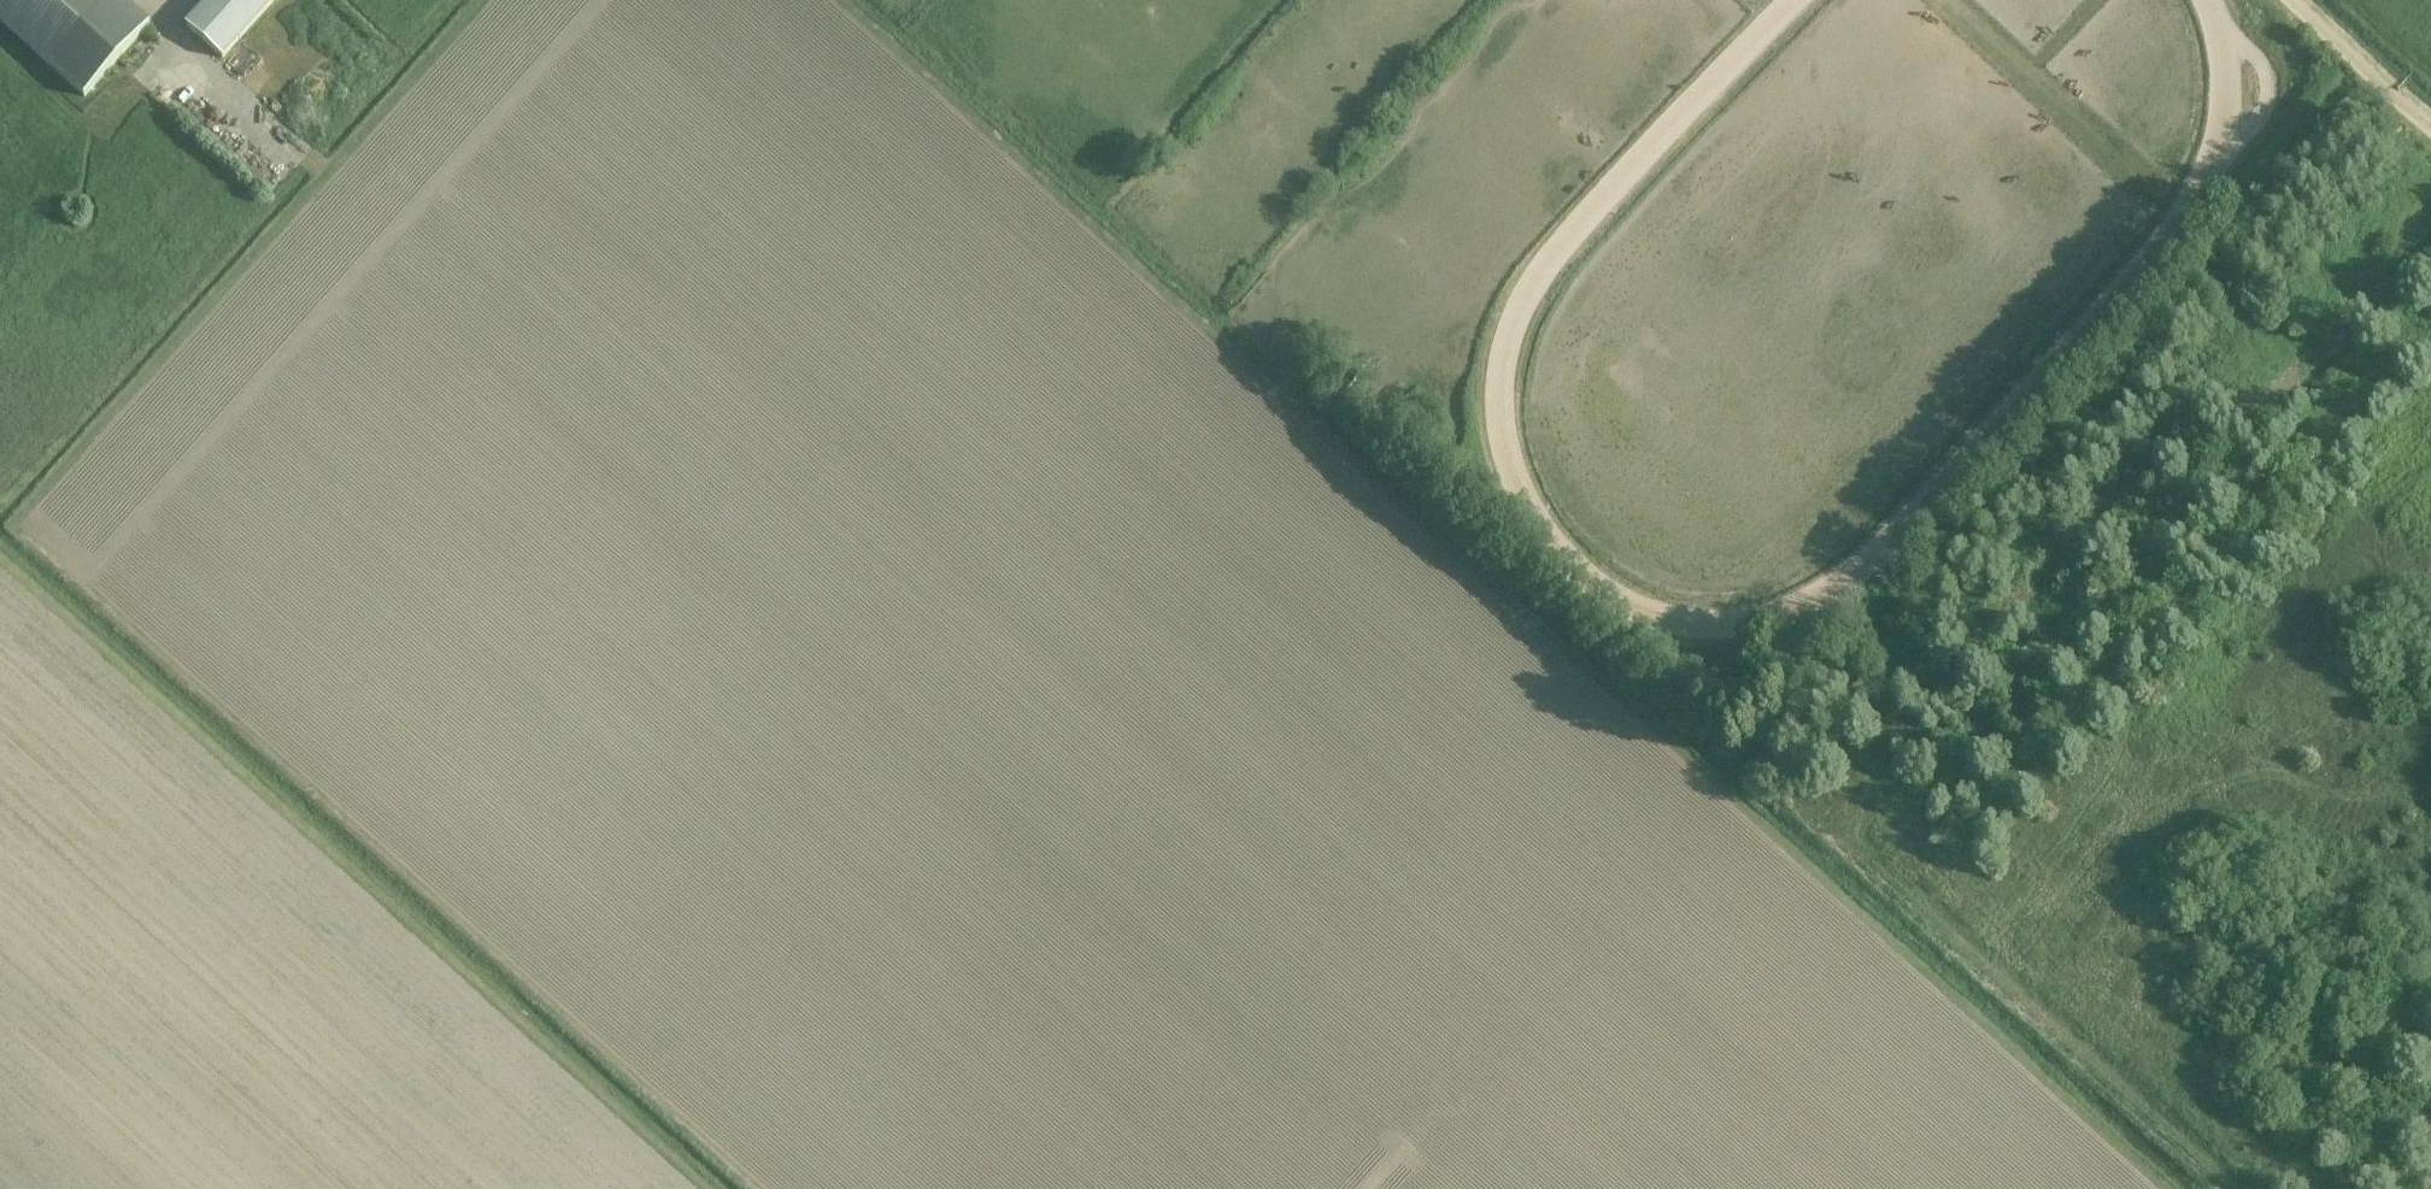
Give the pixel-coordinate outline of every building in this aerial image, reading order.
[(85,97),(150,24),(123,0),(0,0),(0,20),(85,97)] [(274,0),(209,0),(186,25),(222,58),(274,0)]
